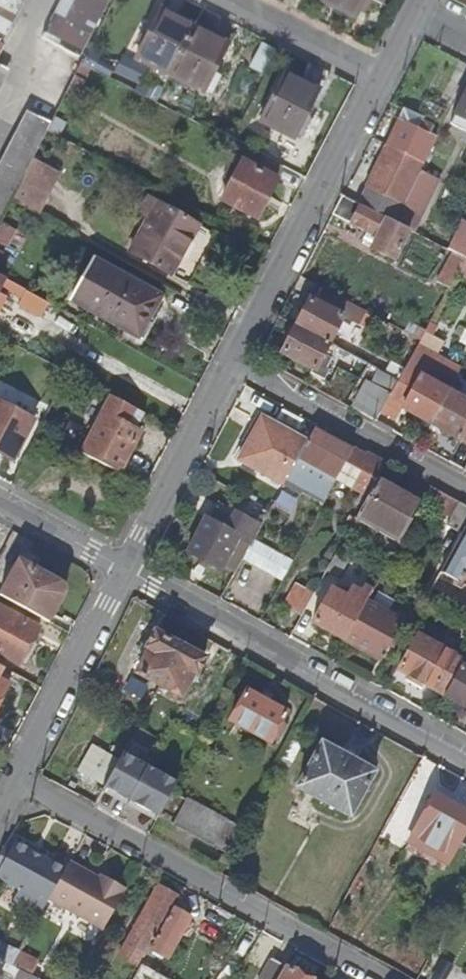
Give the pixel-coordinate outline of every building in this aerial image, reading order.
[(27,0),(0,0),(0,52),(27,0)] [(44,38),(86,59),(116,0),(64,0),(44,38)] [(321,1),(356,19),(366,0),(321,0),(321,1)] [(136,59),(170,76),(195,27),(162,10),(136,59)] [(195,27),(170,76),(203,94),(229,45),(195,27)] [(77,98),(92,69),(83,65),(68,93),(77,98)] [(319,91),(291,76),(266,126),(295,141),(319,91)] [(452,123),(465,130),(465,97),(452,123)] [(399,117),(385,143),(420,161),(433,135),(427,132),(430,125),(421,120),(418,126),(399,117)] [(43,142),(18,129),(0,165),(0,227),(13,201),(43,142)] [(259,219),(278,180),(255,168),(262,155),(238,143),(231,158),(242,162),(239,169),(232,166),(225,181),(230,184),(222,202),(259,219)] [(385,143),(364,184),(398,203),(420,161),(385,143)] [(255,168),(278,180),(285,167),(262,155),(255,168)] [(408,228),(413,231),(440,179),(422,170),(396,222),(408,228)] [(390,219),(398,203),(364,184),(355,201),(390,219)] [(390,219),(355,201),(343,195),(333,214),(380,237),(374,250),(393,259),(408,228),(394,221),(390,219)] [(142,213),(150,218),(158,204),(149,199),(142,213)] [(158,204),(150,218),(132,252),(173,276),(200,226),(158,204)] [(464,256),(453,251),(436,281),(447,288),(458,267),(464,256)] [(157,297),(87,258),(66,296),(136,334),(157,297)] [(29,294),(0,278),(0,296),(22,307),(29,294)] [(296,326),(330,344),(352,304),(322,288),(315,302),(310,299),(296,326)] [(420,339),(425,330),(408,322),(404,331),(420,339)] [(317,367),(330,344),(296,326),(282,353),(313,370),(310,377),(324,383),(329,374),(317,367)] [(437,356),(426,378),(450,391),(461,369),(437,356)] [(450,391),(426,378),(405,367),(398,381),(391,394),(390,395),(406,404),(404,408),(432,425),(432,424),(450,391)] [(376,422),(390,395),(391,394),(368,383),(354,410),(376,422)] [(450,391),(432,424),(465,442),(465,400),(450,391)] [(82,452),(118,472),(140,430),(128,423),(135,409),(112,397),(82,452)] [(0,402),(0,453),(12,460),(33,420),(0,402)] [(290,476),(310,441),(264,415),(239,460),(285,485),(288,480),(290,476)] [(290,476),(330,497),(339,479),(364,492),(357,502),(363,506),(378,481),(388,464),(369,454),(367,459),(323,435),(327,430),(318,426),(310,441),(290,476)] [(327,501),(330,497),(290,476),(288,480),(327,501)] [(401,540),(421,505),(378,481),(363,506),(359,513),(358,516),(401,540)] [(447,497),(438,513),(449,519),(445,525),(462,534),(464,530),(465,527),(465,507),(447,497)] [(358,516),(359,513),(353,510),(349,517),(356,521),(358,516)] [(243,536),(253,541),(259,531),(239,520),(233,530),(209,516),(188,552),(223,571),(243,536)] [(462,534),(442,570),(459,579),(463,572),(465,574),(465,531),(464,530),(462,534)] [(253,541),(242,560),(260,569),(271,552),(253,541)] [(336,581),(350,557),(338,550),(324,575),(336,581)] [(50,621),(65,594),(67,588),(64,583),(20,561),(3,595),(50,621)] [(67,588),(65,594),(87,595),(90,586),(86,576),(64,583),(67,588)] [(284,607),(301,616),(313,594),(296,585),(284,607)] [(312,625),(344,642),(346,640),(367,602),(372,593),(365,589),(361,595),(352,590),(348,596),(333,589),(312,625)] [(380,658),(393,635),(399,625),(401,621),(367,602),(346,640),(380,658)] [(0,605),(0,652),(22,663),(41,627),(0,605)] [(409,630),(399,625),(393,635),(403,641),(409,630)] [(137,676),(159,687),(180,648),(156,635),(145,654),(147,655),(137,676)] [(460,666),(463,661),(418,636),(399,669),(444,694),(460,666)] [(180,648),(159,687),(183,700),(196,676),(200,677),(208,663),(180,648)] [(0,665),(0,704),(12,682),(2,676),(6,668),(0,665)] [(460,666),(444,694),(465,707),(465,669),(460,666)] [(144,699),(151,688),(134,676),(126,687),(144,699)] [(288,714),(247,691),(230,722),(271,745),(288,714)] [(321,744),(306,771),(300,780),(296,788),(351,817),(366,792),(370,793),(375,786),(372,779),(376,774),(321,744)] [(78,774),(104,787),(118,762),(92,747),(78,774)] [(300,780),(306,771),(282,757),(276,767),(300,780)] [(118,762),(104,787),(123,798),(137,772),(118,762)] [(157,819),(227,856),(243,828),(172,792),(157,819)] [(434,795),(409,843),(448,865),(465,832),(465,812),(434,795)] [(45,905),(48,899),(65,870),(14,842),(0,869),(0,881),(45,905)] [(125,889),(108,879),(106,884),(98,880),(68,863),(65,870),(48,899),(103,930),(125,889)] [(106,884),(108,879),(100,875),(98,880),(106,884)] [(174,896),(156,886),(119,957),(137,966),(174,896)] [(189,918),(172,909),(151,949),(168,958),(189,918)] [(8,965),(15,949),(0,941),(0,961),(8,965)] [(265,955),(253,978),(309,978),(265,955)] [(13,978),(37,978),(11,966),(8,965),(0,961),(0,973),(13,978)]
